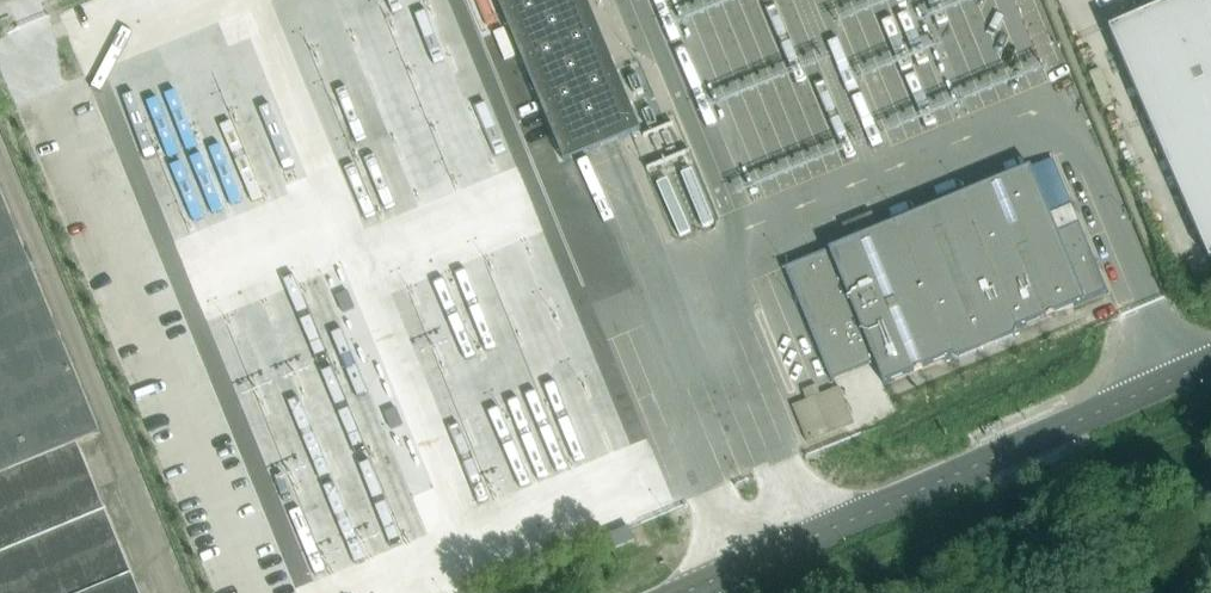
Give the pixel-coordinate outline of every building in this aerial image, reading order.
[(293,0),(201,0),(212,31),(293,0)] [(587,0),(498,0),(564,161),(641,130),(587,0)] [(1109,29),(1208,261),(1210,260),(1210,0),(1176,0),(1109,29)] [(232,592),(417,592),(630,515),(581,382),(585,380),(576,356),(607,345),(567,236),(609,221),(589,169),(515,197),(505,172),(521,166),(503,119),(486,125),(465,68),(487,60),(469,13),(445,22),(437,1),(351,33),(368,81),(419,62),(443,125),(358,156),(309,22),(78,106),(95,151),(89,153),(227,525),(209,531),(232,592)] [(349,37),(342,39),(361,82),(368,80),(349,37)] [(74,39),(38,51),(48,79),(84,67),(74,39)] [(399,92),(363,107),(372,129),(408,114),(399,92)] [(831,381),(875,362),(884,384),(952,356),(959,358),(1013,336),(1016,328),(1054,313),(1107,292),(1080,224),(1057,233),(1030,167),(872,232),(867,219),(847,227),(852,240),(785,268),(831,381)] [(99,436),(101,435),(0,186),(0,592),(141,592),(80,444),(99,436)] [(853,423),(839,387),(794,405),(808,441),(853,423)]
